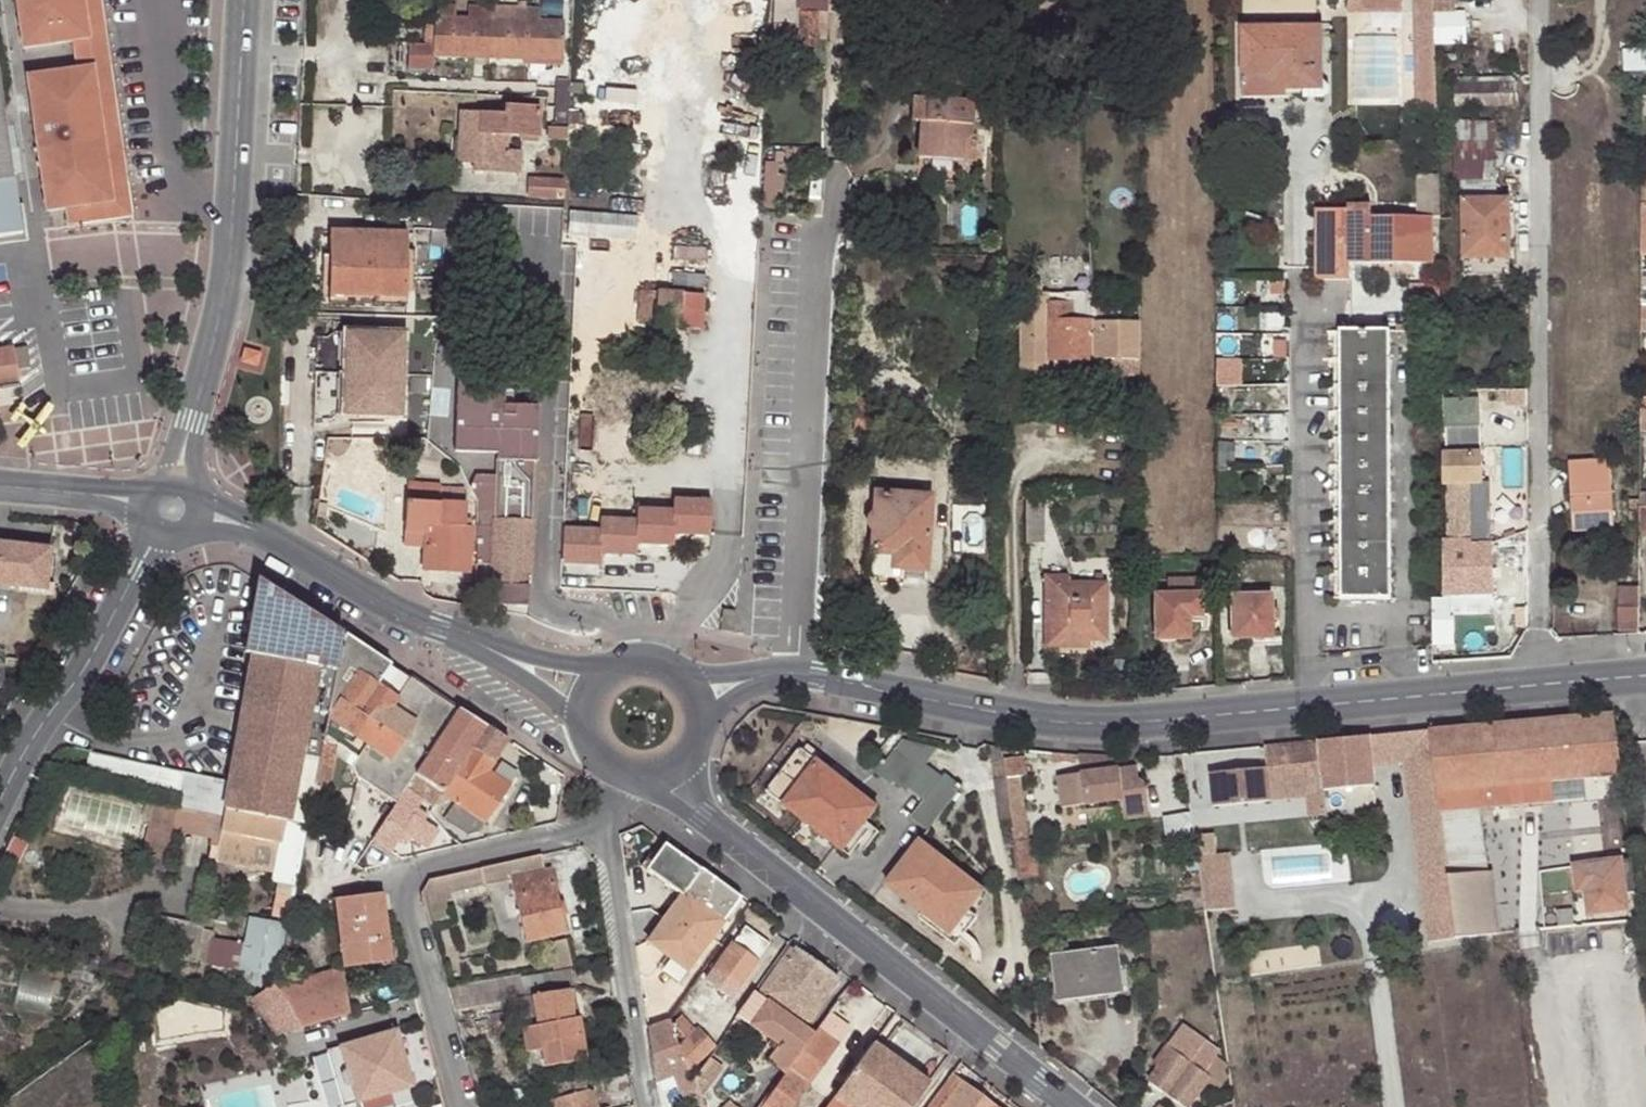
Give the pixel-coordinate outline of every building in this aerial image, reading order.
[(22,49),(73,41),(89,38),(84,0),(15,0),(22,49)] [(89,38),(73,41),(77,68),(93,66),(113,202),(66,209),(69,225),(131,215),(100,0),(84,0),(89,38)] [(773,48),(816,50),(818,12),(797,11),(798,0),(774,0),(773,48)] [(1357,12),(1408,8),(1408,0),(1357,0),(1357,12)] [(1420,105),(1443,104),(1440,43),(1466,41),(1464,0),(1415,0),(1420,105)] [(524,63),(561,65),(564,23),(539,21),(540,9),(526,8),(527,2),(521,2),(521,7),(491,6),(490,19),(455,17),(456,4),(439,3),(438,16),(435,17),(435,24),(425,23),(424,43),(409,42),(407,67),(433,68),(433,55),(524,59),(524,63)] [(1317,28),(1242,29),(1244,100),(1287,99),(1287,90),(1322,89),(1322,67),(1318,68),(1317,28)] [(66,209),(113,202),(93,66),(77,68),(27,76),(46,212),(66,209)] [(1460,76),(1461,105),(1521,104),(1520,75),(1460,76)] [(566,140),(569,83),(557,82),(555,127),(549,126),(548,139),(566,140)] [(14,179),(0,83),(0,181),(14,179)] [(1018,92),(1004,92),(1004,108),(1018,107),(1018,92)] [(974,100),(913,96),(911,120),(921,121),(919,157),(977,161),(978,149),(970,149),(974,100)] [(460,161),(474,162),(486,162),(486,171),(520,173),(522,150),(506,151),(507,134),(539,136),(541,108),(505,106),(505,115),(462,112),(460,161)] [(1455,122),(1454,142),(1497,142),(1496,121),(1455,122)] [(1497,142),(1454,142),(1454,179),(1463,179),(1497,178),(1497,142)] [(486,162),(474,162),(474,170),(486,171),(486,162)] [(1422,194),(1439,193),(1439,173),(1426,174),(1426,186),(1422,186),(1422,194)] [(529,198),(564,199),(565,180),(530,178),(529,198)] [(1497,178),(1463,179),(1463,199),(1498,199),(1497,178)] [(1498,199),(1463,199),(1463,261),(1465,261),(1465,275),(1511,274),(1510,198),(1498,199)] [(1349,204),(1349,210),(1350,263),(1435,263),(1434,216),(1372,217),(1372,204),(1349,204)] [(434,230),(446,231),(448,210),(435,210),(434,230)] [(1319,279),(1350,279),(1350,263),(1349,210),(1317,210),(1319,279)] [(642,233),(642,212),(574,211),(574,232),(642,233)] [(409,233),(331,232),(329,293),(407,295),(409,233)] [(9,328),(0,265),(0,329),(9,328)] [(1042,281),(1024,280),(1023,292),(1018,291),(1019,380),(1048,381),(1048,359),(1096,359),(1140,359),(1140,321),(1094,322),(1094,319),(1073,319),(1073,303),(1067,303),(1049,303),(1049,291),(1042,292),(1042,281)] [(1218,289),(1218,307),(1236,307),(1236,290),(1218,289)] [(641,290),(639,323),(698,328),(700,294),(641,290)] [(1066,293),(1067,303),(1073,303),(1073,319),(1094,319),(1093,292),(1066,293)] [(436,298),(420,298),(419,333),(434,333),(436,298)] [(1391,331),(1340,331),(1340,600),(1392,599),(1391,331)] [(405,333),(347,332),(344,414),(402,416),(405,333)] [(20,387),(14,346),(0,348),(0,389),(20,387)] [(27,347),(17,349),(20,369),(30,368),(27,347)] [(1140,359),(1096,359),(1096,377),(1140,376),(1140,359)] [(499,476),(533,477),(533,460),(536,460),(538,406),(513,405),(504,405),(504,390),(508,391),(509,372),(460,371),(456,450),(499,452),(499,476)] [(504,405),(513,405),(513,391),(508,391),(504,390),(504,405)] [(1453,417),(1453,428),(1481,427),(1481,416),(1453,417)] [(1451,428),(1451,455),(1482,455),(1481,427),(1453,428),(1451,428)] [(1443,454),(1443,485),(1451,484),(1481,484),(1482,455),(1451,455),(1443,454)] [(1610,459),(1570,462),(1573,531),(1615,529),(1610,459)] [(478,549),(478,563),(494,565),(493,585),(530,587),(533,477),(499,476),(476,475),(470,487),(478,503),(478,549)] [(871,552),(873,552),(893,553),(892,567),(927,570),(932,495),(924,495),(924,484),(875,481),(871,552)] [(408,483),(407,531),(426,531),(426,545),(425,569),(471,572),(474,527),(467,526),(468,503),(441,502),(441,484),(408,483)] [(1490,544),(1490,484),(1481,484),(1451,484),(1451,542),(1444,541),(1444,544),(1490,544)] [(1027,488),(1027,543),(1044,544),(1043,487),(1027,488)] [(353,488),(348,513),(380,519),(385,493),(353,488)] [(1528,488),(1519,488),(1520,502),(1528,501),(1528,488)] [(712,500),(674,499),(675,510),(637,509),(638,519),(601,517),(601,529),(564,528),(564,562),(600,564),(601,553),(637,555),(637,543),(674,545),(675,534),(711,535),(712,500)] [(426,531),(407,531),(406,544),(426,545),(426,531)] [(1490,544),(1444,544),(1444,598),(1493,598),(1492,544),(1490,544)] [(48,549),(0,545),(0,583),(44,588),(48,549)] [(893,553),(873,552),(872,572),(893,574),(892,567),(893,553)] [(1093,575),(1094,583),(1105,583),(1105,574),(1093,575)] [(1045,575),(1046,619),(1054,619),(1054,640),(1091,641),(1108,640),(1108,582),(1105,583),(1094,583),(1069,583),(1068,575),(1045,575)] [(1198,577),(1167,578),(1168,594),(1154,594),(1156,639),(1190,638),(1189,615),(1201,615),(1201,592),(1197,593),(1198,577)] [(251,653),(263,584),(257,580),(245,652),(251,653)] [(335,668),(342,633),(263,584),(251,653),(253,653),(314,665),(335,668)] [(1643,630),(1644,585),(1622,585),(1621,630),(1643,630)] [(1270,594),(1233,597),(1234,637),(1272,635),(1270,594)] [(736,618),(724,616),(722,629),(735,630),(736,618)] [(1054,619),(1046,619),(1046,647),(1091,648),(1091,641),(1054,640),(1054,619)] [(357,757),(402,690),(380,676),(389,663),(342,631),(342,633),(335,668),(319,755),(317,765),(334,769),(336,757),(337,745),(357,757)] [(310,808),(313,789),(317,765),(319,755),(299,751),(314,665),(253,653),(216,858),(274,869),(273,879),(296,883),(310,808)] [(402,690),(411,677),(389,663),(380,676),(402,690)] [(319,755),(335,668),(314,665),(299,751),(319,755)] [(415,775),(456,707),(412,678),(411,677),(402,690),(357,757),(351,767),(359,778),(395,803),(415,775)] [(469,747),(484,724),(457,707),(456,707),(415,775),(441,792),(469,747)] [(1617,742),(1613,714),(1603,714),(1574,717),(1524,722),(1481,726),(1455,728),(1430,731),(1439,812),(1554,802),(1552,780),(1622,774),(1617,742)] [(492,763),(507,739),(484,724),(469,747),(492,763)] [(1439,812),(1430,731),(1412,732),(1415,759),(1425,840),(1414,841),(1419,873),(1432,872),(1446,869),(1439,812)] [(1412,732),(1389,735),(1391,761),(1415,759),(1412,732)] [(1310,742),(1265,747),(1268,780),(1291,779),(1320,775),(1322,793),(1375,788),(1372,764),(1391,761),(1389,735),(1367,737),(1310,742)] [(807,744),(803,750),(814,758),(818,752),(807,744)] [(336,757),(351,767),(357,757),(337,745),(336,757)] [(487,771),(492,763),(469,747),(441,792),(435,802),(442,804),(447,796),(454,800),(443,818),(467,834),(476,831),(483,820),(485,820),(508,784),(487,771)] [(814,758),(803,750),(800,747),(765,791),(843,852),(866,821),(876,807),(814,758)] [(1068,755),(1053,754),(1051,762),(1075,765),(1076,756),(1068,755)] [(1003,758),(1004,762),(1006,778),(1020,776),(1026,776),(1024,756),(1003,758)] [(1106,757),(1079,756),(1081,774),(1057,776),(1061,807),(1119,798),(1122,820),(1149,817),(1145,787),(1144,782),(1143,780),(1141,779),(1139,779),(1138,777),(1133,777),(1131,767),(1115,769),(1114,763),(1113,761),(1111,759),(1109,758),(1106,757)] [(1006,778),(1004,762),(990,763),(993,780),(1006,778)] [(329,791),(334,769),(317,765),(313,789),(326,791),(329,791)] [(426,846),(437,829),(423,820),(427,815),(417,808),(422,801),(432,806),(435,802),(441,792),(415,775),(395,803),(373,839),(390,851),(398,838),(405,843),(410,836),(426,846)] [(1006,778),(1011,821),(1014,841),(1028,840),(1020,776),(1006,778)] [(998,823),(1011,821),(1006,778),(993,780),(998,823)] [(1291,779),(1268,780),(1270,801),(1294,798),(1291,779)] [(326,791),(313,789),(310,808),(323,811),(326,791)] [(427,815),(429,812),(429,811),(432,806),(422,801),(417,808),(427,815)] [(171,835),(177,807),(155,802),(150,830),(171,835)] [(102,805),(100,827),(115,829),(117,807),(102,805)] [(1195,839),(1190,812),(1164,817),(1164,820),(1167,844),(1195,839)] [(872,825),(866,821),(843,852),(849,857),(872,825)] [(165,860),(171,835),(150,830),(146,855),(165,860)] [(1236,851),(1221,852),(1220,832),(1202,833),(1207,909),(1240,907),(1236,851)] [(1028,840),(1014,841),(1017,867),(1036,864),(1032,839),(1028,840)] [(741,895),(665,841),(646,869),(681,895),(649,941),(689,969),(741,895)] [(886,884),(923,914),(930,905),(956,927),(968,911),(983,891),(920,841),(886,884)] [(1275,882),(1351,878),(1349,852),(1274,856),(1275,882)] [(541,854),(447,875),(450,892),(511,878),(526,942),(567,932),(551,868),(545,870),(541,854)] [(1640,906),(1633,858),(1573,865),(1578,891),(1585,890),(1588,914),(1640,906)] [(1446,869),(1432,872),(1434,890),(1449,888),(1447,876),(1446,869)] [(1450,901),(1455,939),(1499,935),(1491,871),(1447,876),(1449,888),(1450,901)] [(383,892),(333,898),(340,958),(356,956),(357,964),(384,962),(382,939),(389,939),(383,892)] [(1439,940),(1455,939),(1450,901),(1434,902),(1439,940)] [(930,905),(923,914),(920,918),(955,946),(977,917),(968,911),(956,927),(930,905)] [(246,943),(199,934),(193,962),(274,978),(284,923),(251,917),(246,943)] [(174,959),(182,923),(164,920),(157,952),(166,958),(174,959)] [(193,962),(199,934),(200,927),(182,923),(174,959),(193,962)] [(769,944),(745,926),(704,981),(729,998),(769,944)] [(391,961),(389,939),(382,939),(384,962),(391,961)] [(756,989),(737,1014),(750,1024),(753,1019),(781,1040),(778,1045),(768,1059),(785,1072),(786,1071),(815,1031),(806,1025),(839,977),(795,945),(761,992),(756,989)] [(1053,958),(1059,1000),(1101,995),(1100,987),(1122,985),(1117,949),(1053,958)] [(356,956),(340,958),(341,966),(343,966),(357,964),(356,956)] [(343,966),(341,966),(278,986),(301,1027),(318,1022),(349,1012),(343,966)] [(574,989),(571,968),(519,977),(522,997),(532,995),(539,1042),(531,1043),(534,1058),(565,1054),(566,1056),(585,1051),(580,1018),(573,1019),(569,990),(574,989)] [(1101,995),(1059,1000),(1060,1007),(1130,996),(1129,983),(1122,985),(1100,987),(1101,995)] [(539,1042),(532,995),(522,997),(517,998),(529,1070),(587,1060),(585,1051),(566,1056),(565,1054),(534,1058),(531,1043),(539,1042)] [(838,1044),(828,1036),(832,1030),(837,1032),(844,1022),(837,1016),(840,1011),(833,1006),(815,1031),(786,1071),(785,1072),(760,1106),(792,1106),(838,1044)] [(686,1037),(678,1044),(688,1071),(715,1045),(696,1026),(695,1027),(682,1015),(672,1024),(686,1037)] [(668,1018),(647,1027),(657,1083),(673,1078),(677,1093),(693,1088),(690,1079),(688,1071),(678,1044),(668,1018)] [(753,1019),(750,1024),(778,1045),(781,1040),(753,1019)] [(1216,1058),(1219,1053),(1181,1024),(1152,1064),(1157,1068),(1148,1080),(1184,1106),(1189,1106),(1207,1081),(1210,1077),(1206,1073),(1216,1058)] [(409,1076),(395,1028),(339,1045),(355,1101),(359,1100),(361,1106),(377,1106),(393,1102),(390,1091),(387,1082),(409,1076)] [(873,1041),(826,1106),(910,1106),(928,1080),(873,1041)] [(707,1056),(692,1078),(701,1098),(724,1067),(707,1056)] [(1227,1067),(1216,1058),(1206,1073),(1210,1077),(1207,1081),(1220,1091),(1229,1077),(1224,1072),(1227,1067)] [(952,1072),(925,1106),(999,1106),(952,1072)] [(411,1084),(409,1076),(387,1082),(390,1091),(411,1084)] [(545,1084),(551,1106),(593,1106),(585,1077),(545,1084)]
